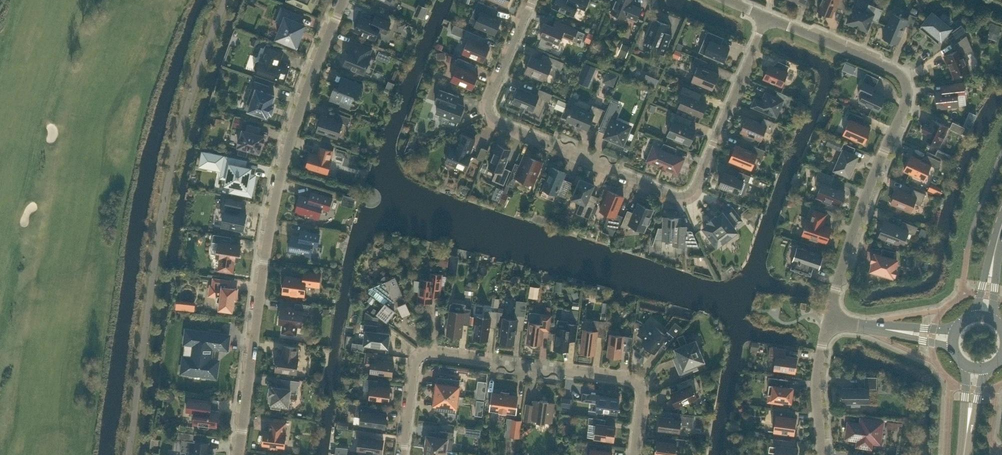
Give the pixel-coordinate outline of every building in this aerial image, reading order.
[(312,8),(315,1),(317,2),(318,0),(293,0),(312,8)] [(494,16),(497,8),(478,0),(474,11),(480,14),(475,25),(495,33),(501,19),(494,16)] [(553,6),(573,15),(577,6),(585,9),(588,0),(556,0),(553,6)] [(633,0),(616,0),(611,12),(625,18),(627,15),(637,19),(641,8),(635,5),(634,6),(631,5),(633,0)] [(818,10),(832,15),(836,6),(844,9),(847,0),(822,0),(818,10)] [(877,22),(883,9),(869,3),(866,10),(854,5),(847,22),(854,25),(855,25),(860,27),(860,28),(861,28),(861,27),(867,30),(871,20),(877,22)] [(297,45),(300,37),(301,36),(302,35),(302,34),(301,33),(305,24),(299,22),(302,16),(282,7),(276,21),(283,24),(284,28),(280,30),(278,37),(297,45)] [(950,29),(951,27),(932,12),(920,27),(919,26),(919,27),(928,34),(929,32),(931,35),(930,36),(939,43),(938,42),(944,35),(946,37),(950,42),(966,30),(961,24),(952,31),(950,29)] [(910,13),(908,19),(893,13),(883,37),(884,37),(884,39),(889,41),(889,40),(898,43),(906,25),(912,28),(917,16),(910,13)] [(386,33),(391,22),(375,15),(373,21),(361,16),(355,31),(375,39),(379,30),(386,33)] [(666,32),(669,24),(649,16),(649,17),(654,19),(645,39),(655,43),(652,48),(664,53),(672,35),(671,35),(670,37),(666,35),(666,34),(666,32)] [(543,36),(540,42),(551,47),(554,40),(559,43),(562,35),(569,38),(581,43),(585,32),(573,28),(562,23),(556,21),(556,20),(555,21),(553,26),(546,23),(541,35),(543,36)] [(454,24),(451,32),(462,36),(469,39),(463,52),(484,61),(490,47),(483,44),(479,43),(482,37),(482,36),(465,29),(454,24)] [(705,38),(699,51),(704,53),(707,54),(724,62),(730,47),(721,44),(724,37),(721,36),(708,31),(705,38)] [(963,54),(972,50),(967,35),(955,44),(958,50),(944,55),(948,65),(949,65),(954,76),(969,70),(963,54)] [(368,56),(372,48),(357,42),(354,49),(352,50),(350,49),(344,65),(351,67),(352,69),(355,71),(357,70),(364,73),(370,57),(368,56)] [(279,60),(282,52),(268,47),(263,59),(262,58),(261,61),(259,60),(256,61),(254,66),(255,70),(258,70),(257,72),(283,82),(288,68),(281,65),(278,67),(276,62),(279,60)] [(379,51),(377,57),(388,61),(391,55),(379,51)] [(557,76),(563,61),(548,55),(545,62),(532,57),(526,72),(544,80),(547,72),(557,76)] [(705,67),(707,61),(696,56),(693,63),(698,66),(692,80),(712,89),(719,73),(705,67)] [(471,69),(473,63),(458,57),(455,64),(458,66),(452,80),(472,89),(478,73),(471,70),(471,69)] [(787,72),(789,65),(778,61),(776,67),(769,64),(764,78),(770,80),(770,82),(774,83),(776,83),(782,85),(788,72),(787,72)] [(617,76),(611,73),(606,85),(612,87),(617,76)] [(358,96),(363,85),(342,77),(338,88),(334,87),(330,98),(341,102),(341,104),(349,107),(354,95),(358,96)] [(267,92),(269,85),(255,80),(245,108),(255,112),(254,114),(261,116),(262,114),(267,116),(269,112),(272,113),(274,106),(271,105),(275,95),(267,92)] [(872,92),(875,86),(864,81),(859,92),(863,94),(860,101),(878,110),(884,97),(872,92)] [(937,107),(959,105),(957,94),(965,93),(964,82),(942,84),(942,91),(936,92),(936,95),(935,97),(936,102),(937,103),(937,107)] [(695,98),(697,92),(683,86),(680,92),(684,94),(679,106),(701,116),(707,103),(695,98)] [(539,88),(537,95),(519,87),(513,102),(533,110),(536,102),(541,104),(543,98),(549,101),(552,94),(539,88)] [(459,97),(459,96),(440,89),(435,101),(440,103),(436,112),(458,120),(457,125),(464,105),(456,103),(455,101),(454,100),(456,96),(459,97)] [(787,105),(791,96),(778,91),(776,96),(765,92),(762,101),(755,98),(751,107),(776,117),(782,103),(787,105)] [(612,100),(600,129),(607,132),(612,134),(610,139),(623,144),(630,128),(612,120),(619,102),(612,100)] [(598,122),(604,109),(592,105),(589,112),(573,105),(566,119),(580,125),(579,126),(587,129),(592,119),(598,122)] [(860,123),(863,117),(850,111),(847,118),(850,119),(843,134),(864,143),(870,127),(860,123)] [(686,124),(688,118),(673,112),(670,120),(674,121),(668,135),(675,138),(675,139),(682,142),(682,141),(689,144),(696,129),(686,124)] [(348,124),(351,117),(339,113),(337,119),(322,115),(319,123),(318,124),(316,128),(317,130),(317,131),(338,138),(343,122),(348,124)] [(770,132),(775,122),(764,117),(761,123),(747,117),(741,131),(744,133),(743,134),(750,137),(750,135),(761,140),(765,130),(770,132)] [(945,132),(948,126),(932,119),(929,125),(925,123),(922,130),(926,132),(923,138),(939,146),(942,140),(943,140),(946,133),(945,132)] [(960,132),(963,126),(953,121),(950,128),(960,132)] [(240,137),(238,144),(240,144),(240,145),(240,146),(238,153),(246,156),(248,150),(260,153),(262,146),(260,146),(261,142),(263,143),(265,137),(263,137),(263,136),(258,134),(259,132),(260,128),(248,125),(247,129),(247,131),(244,130),(242,137),(240,137)] [(469,155),(475,139),(461,133),(455,149),(452,147),(451,148),(450,149),(448,154),(448,155),(446,162),(466,170),(471,156),(469,155)] [(842,151),(834,170),(849,176),(853,168),(853,167),(854,164),(855,164),(855,163),(858,156),(853,153),(855,147),(844,142),(844,143),(841,150),(842,151)] [(674,155),(677,148),(664,143),(661,149),(654,146),(648,160),(660,165),(659,166),(660,167),(661,165),(665,166),(664,168),(665,169),(666,167),(677,172),(683,158),(674,155)] [(504,167),(511,149),(498,144),(489,166),(497,169),(493,179),(504,184),(510,169),(504,167)] [(754,145),(752,151),(736,145),(735,147),(734,147),(733,151),(733,152),(730,160),(751,169),(756,157),(762,159),(766,150),(754,145)] [(311,153),(306,167),(328,173),(332,159),(331,159),(333,150),(320,146),(318,155),(311,153)] [(483,161),(488,150),(482,147),(477,158),(483,161)] [(541,162),(535,159),(525,155),(521,165),(515,163),(507,183),(513,186),(517,175),(533,181),(541,162)] [(938,168),(941,161),(928,155),(925,161),(911,155),(904,170),(924,179),(931,165),(938,168)] [(251,194),(254,175),(248,174),(250,168),(244,167),(245,161),(227,157),(223,176),(229,177),(227,183),(233,184),(232,190),(251,194)] [(562,179),(565,172),(553,167),(543,189),(556,194),(556,193),(566,197),(571,184),(564,181),(562,179)] [(832,183),(835,177),(818,170),(815,178),(823,182),(817,196),(823,199),(823,200),(831,203),(832,202),(838,205),(845,189),(834,185),(834,187),(830,185),(831,182),(832,183)] [(724,172),(719,186),(739,194),(743,195),(748,182),(751,175),(740,171),(737,177),(724,172)] [(589,198),(594,184),(580,178),(572,198),(581,201),(576,213),(589,218),(596,201),(589,198)] [(921,204),(925,193),(913,188),(911,194),(897,189),(891,203),(911,211),(915,201),(921,204)] [(608,190),(600,210),(609,214),(605,224),(603,231),(613,235),(615,229),(617,229),(623,216),(617,213),(624,196),(608,190)] [(329,210),(332,197),(312,191),(312,192),(314,193),(313,198),(312,197),(310,198),(301,195),(296,211),(319,218),(322,208),(329,210)] [(241,209),(243,202),(227,198),(226,206),(227,206),(226,210),(225,210),(222,226),(243,230),(247,214),(239,212),(240,209),(241,209)] [(651,216),(654,209),(638,203),(634,212),(628,210),(622,225),(629,227),(630,224),(645,230),(648,223),(649,224),(652,217),(651,216)] [(733,210),(726,215),(724,213),(723,212),(723,213),(717,217),(716,217),(715,219),(715,220),(713,222),(712,221),(710,222),(704,227),(703,227),(704,228),(715,243),(716,243),(722,238),(723,238),(728,233),(729,234),(729,233),(735,229),(736,228),(735,227),(735,228),(733,225),(741,220),(742,219),(741,219),(734,210),(734,209),(733,209),(733,210)] [(826,213),(816,210),(814,209),(810,220),(807,219),(803,234),(810,236),(809,239),(817,241),(818,239),(826,242),(831,227),(823,224),(826,213)] [(680,226),(680,217),(664,217),(663,239),(673,240),(673,244),(686,245),(687,226),(686,226),(686,229),(681,229),(681,227),(680,226)] [(915,233),(918,226),(903,221),(901,227),(885,221),(879,236),(902,245),(908,230),(915,233)] [(318,246),(320,233),(301,230),(304,231),(303,236),(302,236),(300,237),(292,235),(289,251),(311,255),(313,245),(318,246)] [(212,241),(211,253),(213,256),(217,256),(216,257),(221,258),(219,269),(233,271),(234,260),(239,260),(241,246),(230,244),(232,236),(214,234),(212,241)] [(820,263),(822,255),(798,247),(793,260),(794,260),(791,268),(811,274),(813,267),(818,268),(818,267),(818,268),(816,267),(818,263),(820,263)] [(893,258),(895,252),(883,248),(881,255),(876,253),(875,255),(873,254),(871,260),(874,261),(871,269),(873,270),(873,272),(880,274),(880,272),(892,275),(893,274),(895,274),(897,268),(894,268),(897,259),(893,258)] [(319,286),(321,273),(304,271),(304,278),(285,276),(285,281),(283,281),(282,284),(282,286),(284,287),(283,292),(291,293),(292,295),(297,296),(298,294),(304,295),(305,286),(308,284),(319,286)] [(414,280),(413,290),(419,291),(418,300),(432,302),(433,295),(433,291),(440,292),(442,274),(431,273),(430,280),(421,279),(421,280),(414,280)] [(391,279),(390,276),(387,275),(385,275),(383,276),(382,278),(381,280),(382,282),(369,288),(367,291),(385,304),(377,314),(386,321),(395,310),(400,308),(403,316),(410,312),(395,277),(391,279)] [(229,287),(230,280),(214,278),(213,285),(211,285),(210,295),(217,296),(216,297),(217,297),(217,301),(221,301),(220,308),(232,310),(234,295),(236,296),(237,288),(229,287)] [(474,285),(466,284),(465,292),(473,293),(474,285)] [(530,296),(538,298),(540,287),(532,286),(530,296)] [(502,330),(500,341),(514,343),(516,329),(517,329),(520,330),(523,330),(524,327),(527,301),(526,301),(517,300),(514,319),(511,318),(506,318),(504,317),(502,330)] [(281,332),(288,333),(296,334),(297,326),(302,326),(304,313),(308,314),(310,304),(296,302),(295,309),(281,307),(279,323),(283,323),(281,332)] [(446,320),(445,324),(446,326),(447,327),(448,327),(447,334),(462,336),(463,324),(469,325),(471,309),(465,308),(465,304),(454,302),(451,304),(450,310),(449,317),(447,318),(446,320)] [(374,315),(366,310),(365,320),(373,320),(374,315)] [(496,327),(498,311),(485,310),(484,317),(477,316),(474,338),(488,339),(489,326),(496,327)] [(550,331),(552,315),(531,312),(527,342),(531,342),(532,344),(533,346),(535,346),(537,345),(537,343),(541,344),(543,330),(550,331)] [(604,337),(606,321),(594,320),(593,330),(584,329),(581,352),(595,354),(597,336),(604,337)] [(377,331),(378,325),(364,323),(363,330),(366,330),(364,343),(364,344),(368,344),(369,346),(373,347),(375,345),(388,347),(389,339),(391,340),(391,335),(390,335),(390,333),(377,331)] [(577,337),(578,324),(567,323),(566,328),(557,327),(554,348),(562,349),(562,350),(566,351),(567,350),(568,350),(570,336),(577,337)] [(655,326),(653,329),(646,324),(640,332),(646,337),(642,343),(655,352),(662,342),(667,346),(674,336),(667,331),(665,334),(655,326)] [(681,329),(676,325),(671,331),(676,335),(681,329)] [(227,348),(229,336),(187,330),(186,343),(194,344),(192,360),(189,360),(183,364),(182,372),(190,373),(192,374),(194,375),(196,375),(199,375),(201,374),(215,376),(216,375),(217,369),(216,368),(213,368),(214,360),(210,360),(212,346),(227,348)] [(631,350),(633,337),(610,334),(608,355),(621,357),(622,349),(631,350)] [(678,337),(682,345),(687,342),(684,335),(678,337)] [(696,363),(704,360),(696,340),(676,348),(681,362),(676,364),(681,375),(698,368),(696,363)] [(353,342),(352,349),(363,351),(364,344),(364,343),(353,342)] [(297,357),(299,347),(284,345),(282,352),(284,353),(283,356),(278,355),(277,355),(275,356),(274,357),(274,359),(274,361),(276,363),(277,363),(276,370),(297,373),(299,358),(297,357)] [(785,355),(786,349),(770,347),(768,359),(775,360),(774,369),(795,372),(796,364),(797,363),(798,359),(797,359),(797,357),(785,355)] [(377,359),(378,353),(366,352),(365,363),(372,364),(370,373),(392,376),(394,362),(377,359)] [(440,365),(439,371),(457,374),(458,368),(440,365)] [(459,385),(460,379),(438,376),(437,386),(434,386),(433,393),(458,396),(459,385)] [(694,390),(700,388),(696,376),(681,382),(683,388),(671,393),(676,406),(697,398),(694,390)] [(869,388),(877,388),(877,376),(865,376),(865,387),(859,387),(859,389),(853,389),(853,387),(843,387),(843,403),(852,403),(852,405),(860,405),(860,403),(869,403),(869,388)] [(787,387),(788,379),(769,377),(768,384),(772,385),(771,394),(768,393),(768,394),(769,394),(768,401),(783,403),(783,400),(791,401),(793,387),(790,387),(790,388),(787,387)] [(377,386),(378,380),(365,378),(364,385),(372,386),(370,399),(389,401),(389,398),(391,397),(392,392),(390,391),(391,388),(377,386)] [(297,394),(299,381),(283,379),(282,387),(274,386),(273,387),(271,387),(270,393),(273,394),(272,396),(270,395),(269,401),(272,402),(271,403),(272,403),(272,407),(280,408),(281,404),(289,405),(290,393),(297,394)] [(456,407),(458,396),(433,393),(432,400),(435,400),(434,410),(455,413),(456,407)] [(515,412),(518,396),(493,393),(491,409),(515,412)] [(599,395),(583,393),(582,400),(598,402),(596,411),(617,414),(619,399),(599,396),(599,395)] [(206,409),(207,400),(188,398),(187,411),(193,412),(195,414),(193,423),(199,424),(199,426),(200,427),(208,428),(209,427),(209,425),(217,426),(219,411),(206,409)] [(548,402),(548,400),(540,399),(540,401),(534,400),(533,404),(526,403),(524,420),(532,421),(532,419),(537,420),(537,422),(545,423),(545,421),(551,422),(554,402),(548,402)] [(379,413),(380,406),(357,403),(354,423),(385,427),(387,414),(379,413)] [(789,415),(790,410),(773,408),(772,414),(774,415),(772,417),(771,421),(773,423),(775,423),(774,431),(792,434),(792,431),(794,430),(796,418),(791,417),(789,415)] [(693,426),(694,414),(676,412),(675,418),(660,416),(659,429),(679,432),(680,426),(682,425),(693,426)] [(589,423),(587,436),(594,437),(614,440),(615,429),(616,427),(602,425),(603,419),(589,417),(588,423),(589,423)] [(880,443),(883,421),(861,418),(869,420),(870,420),(869,425),(848,422),(846,438),(858,439),(857,445),(871,447),(872,441),(880,443)] [(521,420),(514,419),(512,435),(519,436),(521,420)] [(285,433),(286,422),(270,420),(269,428),(272,428),(272,431),(265,430),(263,444),(284,447),(286,433),(285,433)] [(371,437),(372,431),(356,429),(355,436),(360,437),(358,450),(382,453),(384,439),(371,437)] [(424,446),(424,447),(446,450),(452,451),(454,432),(440,430),(440,431),(440,436),(438,437),(437,437),(436,437),(427,435),(427,440),(426,441),(426,442),(425,443),(425,444),(425,445),(424,445),(424,446)] [(179,431),(178,438),(183,439),(194,440),(195,433),(179,431)] [(687,439),(672,437),(671,443),(657,441),(655,454),(659,454),(679,454),(679,452),(678,450),(676,450),(676,444),(686,445),(687,439)] [(792,440),(771,437),(769,451),(776,452),(775,454),(797,454),(798,448),(791,447),(792,440)] [(181,450),(187,451),(186,454),(213,454),(208,454),(209,446),(209,442),(196,440),(194,440),(183,439),(181,450)] [(597,444),(585,442),(584,454),(612,454),(612,452),(596,450),(597,444)] [(446,450),(424,447),(424,448),(424,449),(424,451),(425,453),(425,454),(445,454),(446,450)]
